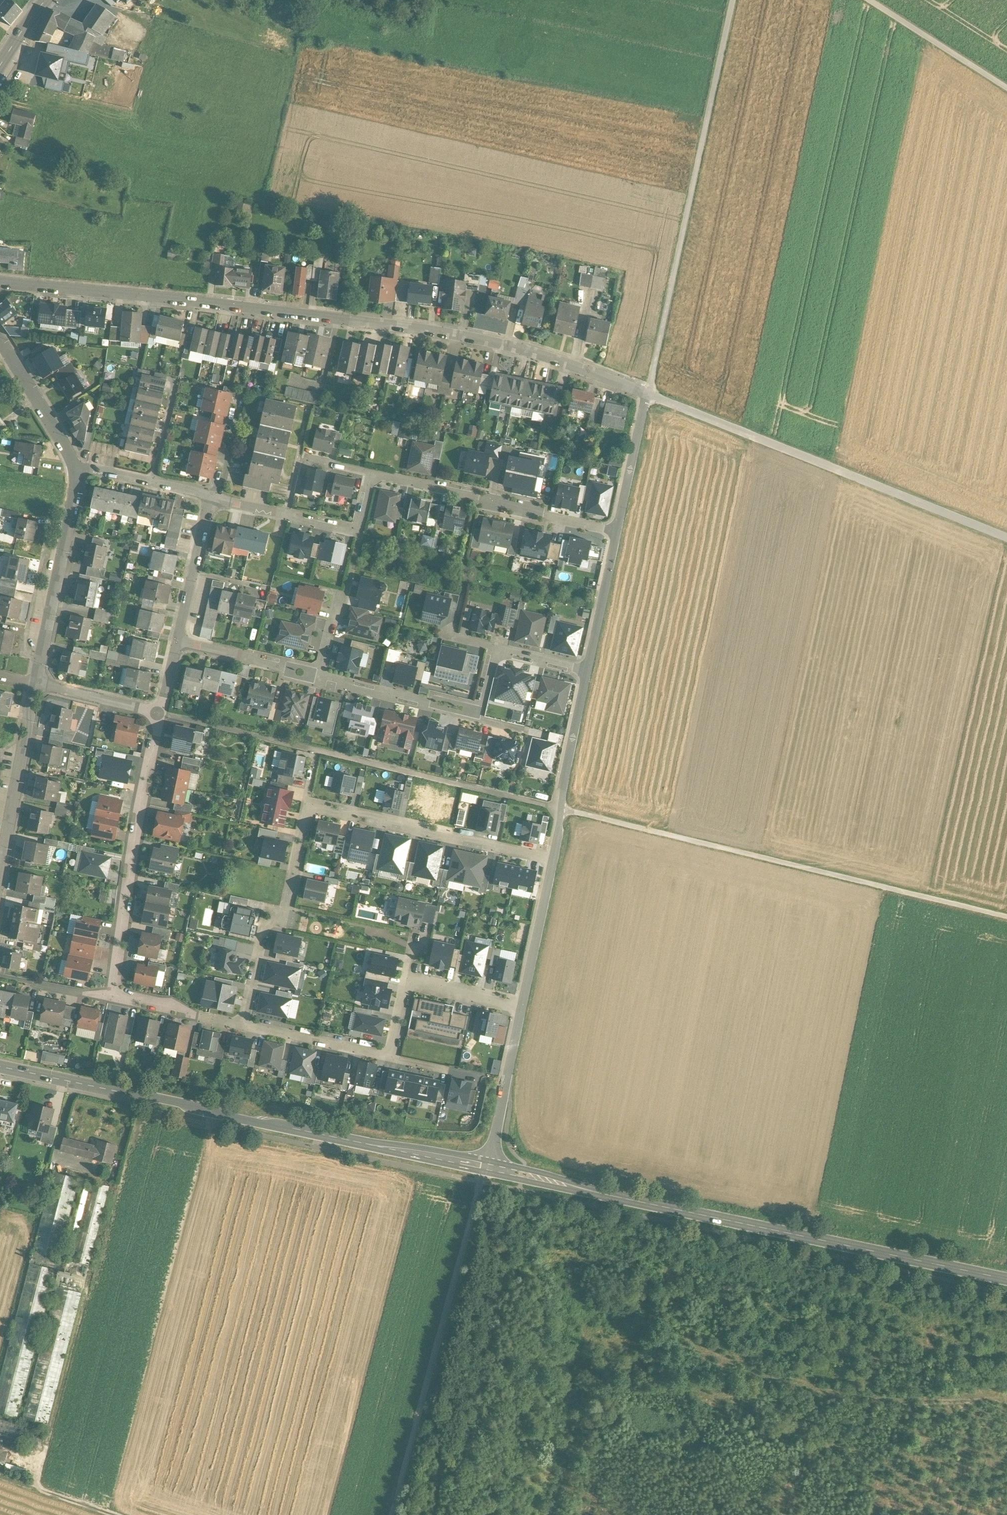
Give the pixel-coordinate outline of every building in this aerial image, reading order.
[(12,0),(6,0),(0,8),(0,16),(9,24),(21,10),(12,0)] [(96,31),(101,33),(115,14),(97,2),(83,22),(96,31)] [(49,7),(38,30),(51,34),(56,23),(58,24),(63,14),(49,7)] [(83,22),(63,14),(58,24),(77,33),(83,22)] [(77,33),(71,47),(87,52),(96,31),(83,22),(77,33)] [(38,30),(33,40),(47,42),(51,34),(38,30)] [(96,31),(87,52),(89,53),(122,60),(125,50),(102,44),(105,35),(101,33),(96,31)] [(62,58),(65,59),(68,48),(47,42),(45,53),(62,58)] [(69,60),(86,64),(89,53),(87,52),(68,48),(65,59),(69,60)] [(66,73),(69,60),(65,59),(62,58),(45,53),(41,52),(36,74),(46,76),(57,79),(59,71),(66,73)] [(46,76),(44,87),(61,91),(64,80),(57,79),(46,76)] [(35,114),(13,108),(10,119),(12,120),(17,121),(22,122),(32,125),(35,114)] [(32,125),(22,122),(18,136),(28,138),(32,125)] [(28,138),(18,136),(17,140),(16,143),(26,147),(28,138)] [(26,147),(16,143),(17,140),(5,138),(3,147),(24,152),(26,147)] [(269,249),(262,247),(261,261),(268,262),(269,249)] [(0,249),(0,263),(8,263),(7,269),(23,270),(24,251),(0,249)] [(213,253),(207,252),(205,266),(211,267),(213,253)] [(323,258),(314,257),(313,265),(311,280),(319,281),(321,271),(323,258)] [(284,268),(266,266),(265,276),(264,276),(263,282),(264,282),(263,291),(279,293),(280,286),(282,286),(284,268)] [(399,267),(390,266),(388,281),(389,281),(388,290),(392,291),(396,291),(397,283),(399,267)] [(306,268),(297,267),(296,275),(294,276),(294,280),(295,282),(293,295),(295,295),(296,296),(300,297),(301,296),(303,296),(305,279),(307,268),(306,268)] [(441,268),(434,267),(432,284),(439,285),(441,268)] [(222,268),(217,268),(215,285),(231,287),(233,270),(222,268)] [(250,272),(233,270),(231,287),(248,289),(250,272)] [(321,271),(319,281),(317,297),(329,299),(329,296),(336,297),(335,300),(336,300),(339,273),(338,275),(332,275),(332,272),(321,271)] [(480,275),(465,273),(464,282),(465,282),(464,289),(478,291),(480,275)] [(593,275),(581,273),(580,285),(591,287),(593,275)] [(605,278),(593,275),(591,287),(602,290),(605,278)] [(381,281),(377,278),(372,279),(370,300),(379,301),(380,304),(387,300),(388,290),(389,281),(388,281),(381,281)] [(464,282),(446,280),(443,308),(462,310),(464,289),(465,282),(464,282)] [(497,282),(486,280),(485,286),(496,288),(497,282)] [(410,284),(397,283),(396,291),(395,300),(407,301),(408,301),(410,288),(409,288),(410,284)] [(432,287),(410,284),(409,288),(410,288),(408,301),(407,301),(407,303),(417,304),(418,302),(430,303),(432,287)] [(524,288),(520,305),(526,307),(529,293),(530,293),(531,290),(530,290),(530,289),(531,285),(526,284),(524,288)] [(517,287),(513,304),(520,305),(524,288),(517,287)] [(530,293),(529,293),(526,307),(522,324),(540,328),(544,311),(540,310),(543,300),(543,301),(544,296),(542,295),(542,296),(530,293)] [(510,302),(489,297),(487,306),(484,305),(482,314),(506,320),(510,302)] [(0,304),(0,323),(1,324),(16,312),(6,299),(0,304)] [(65,307),(41,304),(39,322),(62,325),(63,325),(65,309),(65,307)] [(569,306),(560,304),(554,331),(565,333),(565,331),(575,333),(580,311),(569,309),(569,306)] [(106,309),(88,307),(86,317),(85,325),(104,327),(106,309)] [(81,311),(65,309),(63,325),(62,325),(62,327),(79,329),(79,325),(80,316),(81,311)] [(141,313),(123,312),(122,330),(121,339),(129,339),(128,342),(138,343),(140,325),(141,313)] [(172,319),(160,316),(157,327),(155,335),(156,335),(167,338),(172,319)] [(184,321),(172,319),(167,338),(179,341),(181,333),(184,321)] [(611,324),(590,320),(585,341),(606,346),(611,324)] [(151,326),(140,325),(138,343),(147,343),(149,337),(151,326)] [(10,326),(5,328),(4,329),(9,336),(10,335),(21,336),(21,328),(12,328),(12,327),(10,326)] [(120,327),(110,326),(109,340),(118,341),(119,338),(121,339),(122,330),(119,330),(120,327)] [(157,327),(151,326),(149,337),(155,339),(156,335),(155,335),(157,327)] [(208,331),(196,328),(193,339),(190,350),(192,351),(203,353),(208,331)] [(221,334),(208,331),(203,353),(215,356),(221,334)] [(187,334),(181,333),(179,341),(178,344),(184,345),(186,338),(187,334)] [(233,337),(221,334),(215,356),(228,359),(228,357),(233,337)] [(244,336),(234,334),(233,337),(228,357),(239,360),(244,336)] [(329,340),(310,335),(309,338),(290,334),(284,359),(303,364),(304,361),(323,365),(329,340)] [(265,338),(255,335),(254,338),(249,359),(250,359),(259,361),(265,338)] [(254,338),(244,336),(239,360),(249,362),(250,359),(249,359),(254,338)] [(282,339),(276,337),(275,340),(276,340),(273,351),(279,352),(282,339)] [(193,339),(186,338),(184,345),(182,354),(190,356),(192,351),(190,350),(193,339)] [(275,340),(265,338),(259,361),(270,364),(273,351),(276,340),(275,340)] [(360,346),(349,344),(348,352),(342,350),(339,369),(355,372),(355,370),(360,346)] [(370,346),(360,344),(360,346),(355,370),(371,373),(371,371),(374,354),(368,353),(370,346)] [(42,345),(31,352),(34,358),(46,351),(42,345)] [(402,347),(393,345),(392,348),(387,372),(403,375),(407,356),(401,355),(402,347)] [(382,346),(380,353),(375,352),(374,354),(371,371),(387,374),(387,372),(392,348),(382,346)] [(34,358),(32,359),(44,378),(51,373),(52,374),(54,373),(53,372),(58,369),(63,367),(63,366),(51,348),(46,351),(34,358)] [(433,355),(421,352),(417,368),(415,379),(416,379),(427,382),(433,355)] [(446,357),(433,355),(427,382),(440,385),(442,375),(446,357)] [(228,359),(215,356),(214,363),(226,366),(228,359)] [(454,377),(452,387),(464,389),(470,362),(469,361),(460,359),(460,360),(458,359),(454,377)] [(490,372),(488,384),(494,385),(496,374),(499,360),(496,360),(493,359),(490,372)] [(70,362),(63,366),(63,367),(58,369),(59,371),(57,373),(56,375),(58,379),(61,380),(63,378),(64,380),(74,374),(74,375),(76,373),(70,362)] [(483,365),(470,362),(464,389),(478,392),(480,382),(482,370),(483,365)] [(417,368),(411,367),(408,382),(415,384),(416,379),(415,379),(417,368)] [(482,370),(480,382),(488,384),(490,372),(482,370)] [(166,375),(154,372),(153,378),(165,381),(166,375)] [(64,380),(59,383),(68,398),(83,389),(74,375),(74,374),(64,380)] [(494,385),(490,401),(501,404),(507,376),(496,374),(494,385)] [(153,378),(143,375),(140,388),(162,393),(165,381),(153,378)] [(448,376),(442,375),(440,385),(438,391),(444,392),(448,376)] [(454,377),(448,376),(444,392),(444,393),(450,395),(452,387),(454,377)] [(518,378),(507,376),(501,404),(512,406),(518,378)] [(529,381),(518,378),(512,406),(523,408),(529,381)] [(539,383),(529,381),(523,408),(533,411),(539,383)] [(550,385),(539,383),(533,411),(544,413),(550,385)] [(561,387),(550,385),(544,413),(555,415),(557,406),(561,387)] [(236,389),(224,386),(222,392),(230,394),(230,395),(234,396),(235,392),(236,389)] [(321,394),(288,386),(285,397),(319,404),(321,394)] [(567,389),(561,387),(557,406),(563,407),(567,389)] [(162,393),(140,388),(137,400),(159,406),(162,393)] [(222,392),(207,389),(205,400),(228,405),(230,395),(230,394),(222,392)] [(594,394),(573,390),(569,407),(591,412),(591,409),(594,399),(594,394)] [(607,398),(605,408),(601,426),(623,431),(628,408),(616,405),(617,400),(607,398)] [(600,400),(594,399),(591,409),(598,411),(599,406),(600,400)] [(159,406),(137,400),(134,413),(156,418),(159,406)] [(228,405),(205,400),(202,410),(214,413),(225,415),(228,405)] [(78,401),(66,408),(69,413),(69,414),(82,407),(81,406),(78,401)] [(296,408),(268,402),(251,476),(251,477),(271,482),(278,483),(280,475),(277,475),(279,466),(282,467),(286,450),(283,449),(285,441),(288,441),(292,424),(289,424),(291,415),(294,416),(296,408)] [(82,407),(69,414),(69,413),(68,414),(67,419),(73,429),(72,432),(74,435),(77,435),(80,440),(85,441),(86,433),(90,414),(84,405),(81,406),(82,407)] [(605,408),(599,406),(598,411),(595,423),(595,425),(601,426),(605,408)] [(598,411),(591,409),(591,412),(589,421),(595,423),(598,411)] [(156,418),(134,413),(131,425),(153,431),(156,418)] [(223,421),(213,418),(211,424),(222,426),(223,421)] [(211,424),(199,421),(197,431),(221,436),(223,427),(222,426),(211,424)] [(470,424),(467,434),(475,436),(478,426),(470,424)] [(153,431),(131,425),(128,438),(150,443),(153,431)] [(398,436),(409,438),(410,431),(400,429),(398,436)] [(322,431),(317,430),(313,448),(330,452),(331,447),(334,434),(329,433),(329,431),(323,430),(322,431)] [(221,436),(197,431),(195,441),(207,444),(217,446),(218,447),(221,436)] [(341,433),(334,432),(334,434),(331,447),(338,449),(341,433)] [(92,434),(86,433),(85,441),(80,440),(83,446),(82,448),(89,449),(92,434)] [(150,443),(128,438),(125,450),(130,451),(147,456),(150,443)] [(443,442),(435,440),(434,447),(432,458),(436,459),(440,460),(443,442)] [(41,446),(16,442),(14,453),(26,455),(24,466),(37,468),(41,446)] [(434,447),(414,443),(408,469),(429,473),(432,458),(434,447)] [(501,446),(487,443),(485,455),(489,456),(488,456),(498,458),(501,446)] [(125,450),(119,449),(117,454),(128,457),(130,451),(125,450)] [(216,452),(205,449),(204,455),(215,458),(216,452)] [(204,455),(192,452),(190,462),(213,468),(216,458),(215,458),(204,455)] [(485,455),(469,452),(465,471),(485,475),(488,456),(489,456),(485,455)] [(544,458),(526,454),(525,461),(539,464),(542,465),(544,458)] [(525,461),(510,458),(507,471),(536,477),(539,464),(525,461)] [(213,468),(190,462),(188,473),(199,475),(210,478),(211,478),(213,468)] [(618,465),(608,464),(608,475),(617,475),(618,465)] [(324,473),(308,469),(306,478),(304,488),(305,488),(320,492),(324,473)] [(536,477),(507,471),(504,486),(520,489),(533,491),(536,477)] [(210,478),(199,475),(198,482),(209,484),(210,478)] [(271,482),(251,477),(251,476),(245,475),(242,486),(269,492),(271,482)] [(306,478),(299,476),(295,492),(303,494),(305,488),(304,488),(306,478)] [(354,480),(336,476),(332,493),(350,497),(354,480)] [(611,488),(593,484),(591,491),(589,500),(588,508),(596,510),(595,513),(604,515),(604,512),(606,512),(611,488)] [(579,489),(560,485),(555,507),(575,511),(576,502),(579,489)] [(586,486),(580,485),(579,489),(576,502),(582,504),(583,498),(585,490),(586,486)] [(110,492),(100,490),(100,489),(95,488),(91,507),(106,511),(110,492)] [(533,492),(520,489),(518,495),(536,498),(537,492),(533,491),(533,492)] [(400,495),(381,491),(376,518),(394,521),(395,519),(397,507),(400,495)] [(116,493),(111,492),(110,492),(106,511),(122,515),(126,496),(116,493)] [(131,496),(126,495),(126,496),(122,515),(137,518),(138,515),(142,499),(131,497),(131,496)] [(148,497),(143,495),(142,499),(138,515),(154,518),(158,500),(148,497)] [(182,496),(176,495),(174,503),(173,507),(179,508),(182,496)] [(163,500),(158,499),(158,500),(154,518),(160,520),(169,522),(170,518),(172,513),(173,507),(174,503),(163,501),(163,500)] [(426,500),(417,499),(417,501),(412,500),(412,499),(411,499),(407,519),(408,520),(408,519),(413,520),(413,521),(412,521),(412,522),(421,524),(421,523),(421,522),(426,523),(427,523),(428,518),(431,504),(431,503),(430,503),(425,502),(425,501),(426,500)] [(440,505),(431,504),(428,518),(437,520),(439,512),(440,505)] [(466,509),(448,505),(446,514),(443,528),(453,530),(452,533),(461,535),(461,532),(466,509)] [(179,508),(173,507),(172,513),(183,515),(185,509),(179,508)] [(397,507),(395,519),(401,520),(403,508),(397,507)] [(17,512),(3,509),(2,516),(13,519),(16,519),(16,518),(17,512)] [(446,514),(439,512),(437,520),(435,530),(443,531),(443,528),(446,514)] [(183,515),(172,513),(170,518),(182,521),(183,515)] [(36,522),(19,518),(19,519),(17,529),(15,538),(32,541),(36,522)] [(182,521),(170,518),(169,522),(169,524),(181,527),(182,521)] [(494,544),(499,522),(484,519),(482,530),(479,541),(480,541),(494,544)] [(169,522),(160,520),(158,527),(168,529),(169,524),(169,522)] [(513,526),(499,522),(494,544),(508,547),(509,547),(511,537),(513,526)] [(181,527),(169,524),(168,529),(167,530),(179,533),(181,527)] [(236,531),(219,527),(213,551),(220,552),(220,555),(230,557),(233,547),(236,531)] [(253,532),(243,529),(243,528),(237,527),(236,531),(233,547),(249,550),(253,532)] [(479,541),(482,530),(475,529),(471,547),(479,548),(480,541),(479,541)] [(179,533),(167,530),(166,536),(178,539),(179,533)] [(549,542),(550,536),(544,535),(543,532),(538,532),(534,530),(532,532),(526,531),(521,555),(543,560),(546,559),(546,558),(549,542)] [(258,532),(253,531),(253,532),(249,550),(264,554),(269,534),(268,534),(268,535),(258,533),(258,532)] [(307,535),(301,533),(300,535),(294,534),(289,553),(296,555),(295,557),(302,558),(302,556),(309,558),(309,557),(312,543),(313,538),(307,537),(307,535)] [(178,539),(166,536),(165,542),(176,545),(178,539)] [(518,538),(511,537),(509,547),(508,547),(507,554),(514,556),(518,538)] [(592,542),(570,537),(569,541),(566,558),(568,558),(581,561),(587,562),(588,560),(588,557),(591,546),(592,542)] [(104,541),(92,538),(91,545),(102,547),(104,541)] [(566,558),(569,541),(563,540),(561,545),(559,557),(566,559),(566,558)] [(345,546),(326,541),(325,544),(322,560),(340,564),(345,546)] [(176,545),(165,542),(163,548),(175,550),(176,545)] [(561,545),(549,542),(546,558),(558,561),(559,557),(561,545)] [(319,545),(312,543),(309,557),(316,558),(319,545)] [(325,544),(319,543),(319,545),(316,558),(322,560),(325,544)] [(91,545),(88,544),(83,565),(87,566),(101,569),(101,568),(103,559),(100,559),(102,547),(91,545)] [(603,548),(591,546),(588,557),(600,560),(603,548)] [(177,557),(154,552),(150,569),(161,572),(173,574),(177,557)] [(28,560),(11,557),(6,578),(16,580),(24,582),(28,560)] [(580,566),(580,568),(589,570),(590,561),(588,560),(587,562),(581,561),(580,566)] [(101,569),(87,566),(85,575),(92,577),(103,579),(105,569),(101,568),(101,569)] [(173,574),(161,572),(160,578),(172,580),(173,574)] [(6,578),(6,580),(0,579),(0,580),(0,586),(13,589),(14,589),(16,580),(6,578)] [(383,584),(362,578),(357,598),(361,599),(376,603),(378,603),(381,592),(384,590),(385,587),(383,584)] [(91,582),(78,580),(77,589),(78,590),(74,604),(93,608),(93,607),(90,607),(93,593),(96,593),(98,584),(91,582)] [(224,583),(212,580),(211,586),(223,589),(223,588),(224,583)] [(171,586),(148,581),(146,589),(149,589),(146,599),(144,598),(143,599),(155,601),(167,604),(171,586)] [(0,586),(0,593),(11,596),(13,589),(0,586)] [(223,589),(211,586),(210,592),(222,594),(222,591),(223,589)] [(318,590),(307,588),(307,590),(300,588),(298,595),(301,596),(299,606),(307,608),(306,613),(312,615),(314,609),(318,610),(322,593),(317,592),(318,590)] [(228,592),(222,591),(222,594),(220,600),(219,606),(218,611),(233,614),(238,596),(227,593),(228,592)] [(222,594),(210,592),(209,598),(220,600),(222,594)] [(445,592),(444,599),(450,600),(448,609),(456,611),(460,596),(445,592)] [(10,598),(11,596),(0,593),(0,597),(2,598),(0,608),(0,610),(7,611),(6,616),(16,619),(20,600),(10,598)] [(243,596),(238,595),(238,596),(233,614),(249,618),(250,615),(254,598),(253,598),(253,599),(243,597),(243,596)] [(428,595),(422,620),(438,624),(439,620),(447,615),(448,609),(450,600),(444,599),(428,595)] [(220,600),(209,598),(207,603),(219,606),(220,600)] [(267,601),(254,598),(250,615),(262,619),(267,601)] [(376,603),(361,599),(359,608),(368,611),(374,612),(376,603)] [(167,604),(155,601),(153,607),(165,610),(167,604)] [(525,603),(519,602),(517,610),(515,619),(521,621),(523,612),(525,603)] [(219,606),(207,603),(206,609),(218,612),(218,611),(219,606)] [(153,607),(142,605),(141,610),(152,613),(153,607)] [(359,608),(351,606),(349,613),(352,613),(367,617),(368,611),(359,608)] [(510,609),(502,606),(497,624),(506,626),(510,609)] [(116,612),(96,608),(95,614),(109,617),(115,619),(116,612)] [(218,612),(206,609),(205,615),(216,618),(218,612)] [(517,610),(510,609),(506,626),(513,628),(515,619),(517,610)] [(152,613),(141,610),(137,628),(140,629),(148,631),(160,633),(164,616),(152,613)] [(496,615),(475,610),(470,630),(484,633),(484,629),(492,631),(496,615)] [(539,615),(523,612),(521,621),(516,641),(538,646),(543,625),(537,624),(539,615)] [(316,617),(301,613),(299,619),(315,622),(316,617)] [(367,617),(352,613),(347,632),(370,638),(372,630),(375,629),(378,630),(380,620),(367,617)] [(109,617),(95,614),(93,621),(108,624),(109,617)] [(90,619),(72,615),(69,627),(68,627),(66,637),(85,641),(90,619)] [(216,618),(205,615),(203,621),(215,624),(216,618)] [(558,623),(559,623),(560,618),(552,616),(548,633),(556,635),(558,623)] [(315,622),(299,619),(298,626),(311,630),(313,631),(315,622)] [(215,624),(203,621),(202,627),(214,630),(215,624)] [(298,626),(282,623),(280,632),(283,633),(285,636),(283,643),(306,649),(311,630),(298,626)] [(558,623),(556,635),(552,650),(576,655),(582,629),(559,623),(558,623)] [(214,630),(202,627),(200,633),(212,635),(214,630)] [(8,656),(13,631),(0,628),(0,654),(8,656)] [(148,631),(147,636),(159,639),(160,633),(148,631)] [(157,645),(134,640),(130,657),(145,661),(153,663),(157,645)] [(369,645),(352,641),(350,649),(362,652),(362,653),(367,654),(369,645)] [(90,650),(74,647),(73,653),(81,654),(81,655),(89,657),(90,650)] [(350,649),(342,647),(340,655),(339,654),(338,661),(339,661),(337,669),(357,673),(362,653),(362,652),(350,649)] [(442,647),(435,676),(466,684),(469,672),(462,670),(465,654),(466,652),(442,647)] [(73,654),(63,652),(59,671),(76,675),(81,655),(81,654),(73,653),(73,654)] [(478,657),(465,654),(462,670),(469,672),(474,673),(478,657)] [(145,661),(130,657),(129,663),(143,666),(145,661)] [(426,663),(418,661),(416,668),(417,668),(415,679),(421,681),(426,663)] [(143,666),(129,663),(128,669),(142,672),(143,666)] [(239,664),(237,676),(247,678),(250,666),(239,664)] [(416,668),(398,664),(393,682),(413,687),(415,679),(417,668),(416,668)] [(499,679),(502,680),(504,669),(505,668),(499,666),(496,678),(499,679)] [(142,672),(128,669),(126,677),(129,677),(127,687),(147,692),(151,674),(142,672)] [(204,673),(187,669),(182,692),(190,693),(190,690),(200,692),(201,688),(204,673)] [(210,670),(205,669),(204,673),(201,688),(216,692),(221,673),(210,671),(210,670)] [(499,679),(495,697),(523,704),(526,692),(530,677),(530,675),(504,669),(502,680),(499,679)] [(226,674),(221,672),(221,673),(216,692),(232,696),(237,676),(236,676),(236,677),(226,674)] [(536,678),(530,677),(526,692),(532,693),(535,681),(536,678)] [(543,678),(542,683),(537,700),(547,703),(545,712),(562,716),(570,685),(543,678)] [(542,683),(535,681),(532,693),(531,698),(537,700),(542,683)] [(252,707),(258,709),(263,686),(252,684),(250,692),(247,704),(252,705),(252,707)] [(275,689),(263,686),(258,709),(264,711),(265,708),(270,710),(272,702),(275,689)] [(307,696),(287,692),(284,704),(281,717),(293,720),(295,715),(303,717),(307,696)] [(0,693),(0,709),(8,711),(11,695),(0,693)] [(339,704),(319,699),(318,705),(315,719),(325,721),(323,729),(322,733),(332,735),(339,704)] [(278,703),(272,702),(270,710),(268,719),(274,720),(278,703)] [(278,703),(274,720),(280,722),(281,717),(284,704),(278,703)] [(355,705),(346,703),(343,716),(349,718),(350,714),(352,715),(355,705)] [(318,705),(312,704),(308,721),(314,723),(315,719),(318,705)] [(373,708),(355,704),(355,705),(352,715),(350,714),(349,718),(348,722),(351,722),(348,732),(367,736),(369,726),(373,708)] [(55,705),(49,727),(53,728),(69,732),(70,731),(74,710),(55,705)] [(416,719),(385,711),(378,741),(388,744),(389,738),(401,741),(399,746),(409,749),(416,719)] [(512,711),(512,720),(524,720),(524,711),(512,711)] [(133,719),(115,715),(114,722),(119,723),(132,725),(133,719)] [(314,723),(308,721),(307,725),(323,729),(325,721),(315,719),(314,723)] [(438,724),(430,722),(428,731),(424,733),(428,741),(427,747),(441,750),(445,733),(446,729),(437,727),(438,724)] [(132,725),(119,723),(117,730),(119,731),(118,738),(123,739),(124,741),(127,742),(129,740),(135,741),(138,727),(132,725)] [(194,731),(176,727),(172,749),(189,753),(192,743),(194,731)] [(70,731),(69,732),(53,728),(50,739),(62,742),(72,744),(76,732),(70,731)] [(482,735),(459,729),(457,736),(455,747),(457,748),(476,753),(477,753),(480,744),(482,735)] [(203,733),(194,731),(192,743),(201,745),(203,733)] [(452,735),(445,733),(441,750),(447,752),(448,750),(452,735)] [(563,736),(551,733),(548,742),(556,744),(556,745),(560,746),(563,736)] [(452,735),(448,750),(456,752),(457,748),(455,747),(457,736),(452,735)] [(505,740),(488,736),(486,746),(484,754),(491,755),(491,757),(500,760),(505,740)] [(48,745),(61,748),(62,742),(50,739),(49,739),(48,745)] [(548,742),(533,739),(526,766),(541,769),(542,764),(551,767),(556,745),(556,744),(548,742)] [(519,744),(505,740),(500,760),(502,760),(504,764),(511,765),(515,763),(519,744)] [(48,745),(44,744),(41,762),(48,764),(57,766),(61,749),(61,748),(48,745)] [(480,744),(477,753),(476,753),(474,757),(483,759),(484,754),(486,746),(480,744)] [(102,756),(112,759),(114,751),(96,748),(95,755),(102,756)] [(70,751),(61,749),(57,766),(48,764),(48,766),(66,770),(70,751)] [(297,756),(282,753),(278,773),(279,773),(293,776),(294,773),(301,775),(304,759),(296,757),(297,756)] [(112,759),(102,756),(98,775),(125,781),(129,762),(112,759)] [(197,760),(183,757),(182,763),(196,766),(197,760)] [(196,766),(182,763),(180,771),(189,773),(198,775),(199,767),(196,766)] [(180,771),(169,769),(167,770),(166,775),(167,776),(166,784),(186,788),(189,773),(180,771)] [(279,773),(277,783),(288,785),(293,787),(295,777),(293,776),(279,773)] [(355,778),(335,774),(332,792),(351,796),(355,778)] [(59,783),(47,781),(48,779),(38,777),(34,798),(55,802),(59,783)] [(364,778),(358,777),(354,794),(360,795),(364,778)] [(407,781),(404,792),(403,799),(408,800),(413,782),(407,781)] [(272,782),(270,786),(287,790),(288,785),(277,783),(272,782)] [(186,788),(166,784),(164,792),(162,793),(161,797),(163,800),(175,802),(182,804),(183,803),(186,788)] [(270,786),(269,786),(261,823),(284,828),(293,792),(287,790),(270,786)] [(388,788),(383,807),(400,810),(403,799),(404,792),(388,788)] [(121,801),(108,798),(106,804),(120,807),(121,801)] [(69,804),(57,802),(56,808),(66,810),(67,810),(69,804)] [(106,804),(99,802),(96,816),(118,821),(121,807),(120,807),(106,804)] [(182,804),(175,802),(173,810),(176,811),(190,814),(192,805),(183,803),(182,804)] [(500,812),(498,821),(504,822),(507,805),(502,804),(500,812)] [(56,808),(54,815),(65,817),(66,810),(56,808)] [(482,808),(477,831),(495,835),(498,821),(500,812),(482,808)] [(48,813),(32,810),(28,830),(47,833),(48,824),(46,824),(48,813)] [(190,814),(176,811),(175,817),(184,819),(183,822),(188,823),(190,814)] [(175,817),(160,814),(158,816),(156,823),(158,825),(156,834),(157,836),(179,841),(183,822),(184,819),(175,817)] [(118,821),(96,816),(93,830),(100,832),(114,835),(115,835),(118,821)] [(543,816),(539,833),(546,835),(549,818),(543,816)] [(339,826),(320,822),(316,841),(335,845),(338,835),(339,826)] [(541,825),(524,822),(520,839),(537,843),(539,833),(541,825)] [(258,837),(275,841),(277,832),(260,829),(258,837)] [(375,834),(354,829),(353,833),(349,850),(348,858),(368,862),(375,834)] [(114,835),(100,832),(99,837),(113,840),(114,837),(114,835)] [(343,849),(349,850),(353,833),(347,832),(345,837),(343,849)] [(345,837),(338,835),(335,845),(334,853),(342,855),(343,849),(345,837)] [(409,841),(387,837),(383,856),(380,868),(400,872),(402,872),(404,861),(409,841)] [(58,841),(45,839),(43,844),(48,845),(48,846),(57,847),(58,841)] [(272,859),(283,861),(287,843),(275,841),(265,839),(261,857),(272,859)] [(43,844),(28,842),(26,850),(24,850),(22,861),(31,863),(33,863),(42,865),(44,854),(47,855),(48,846),(48,845),(43,844)] [(416,864),(414,875),(434,879),(436,868),(438,868),(442,848),(420,844),(416,864)] [(94,849),(76,845),(75,851),(83,853),(83,852),(93,854),(94,849)] [(178,848),(162,845),(161,851),(177,854),(178,848)] [(177,854),(161,851),(154,849),(150,869),(163,871),(165,875),(169,872),(171,873),(172,866),(174,867),(177,854)] [(449,881),(464,884),(471,854),(455,851),(450,871),(448,880),(449,881)] [(93,854),(83,852),(83,853),(79,872),(106,878),(111,858),(93,854)] [(487,857),(471,854),(464,884),(479,887),(481,887),(483,875),(487,857)] [(380,868),(383,856),(376,855),(373,872),(379,874),(380,868)] [(270,867),(272,859),(261,857),(259,856),(258,865),(270,867)] [(407,881),(410,862),(404,861),(402,872),(400,872),(398,879),(407,881)] [(414,875),(416,864),(410,862),(407,881),(413,882),(414,875)] [(517,868),(499,864),(497,873),(494,884),(513,888),(517,868)] [(444,870),(438,868),(436,868),(434,879),(432,886),(440,888),(444,870)] [(536,872),(517,868),(513,888),(532,892),(534,881),(536,872)] [(450,871),(444,870),(440,888),(448,889),(449,881),(448,880),(450,871)] [(494,884),(497,873),(491,872),(490,877),(487,890),(493,891),(494,884)] [(43,877),(22,873),(20,881),(18,881),(16,892),(34,895),(36,895),(38,885),(41,886),(43,877)] [(486,894),(490,877),(483,875),(481,887),(479,887),(478,893),(486,894)] [(325,877),(324,883),(337,886),(338,880),(325,877)] [(304,899),(325,904),(329,884),(324,883),(308,880),(304,899)] [(540,883),(534,881),(532,892),(530,899),(536,900),(540,883)] [(179,885),(165,882),(163,890),(171,891),(171,892),(177,893),(179,885)] [(41,886),(38,885),(36,895),(39,896),(39,895),(44,896),(46,886),(41,886)] [(163,890),(150,887),(146,902),(168,906),(171,892),(171,891),(163,890)] [(36,895),(34,895),(32,902),(40,904),(44,905),(46,897),(44,896),(39,895),(39,896),(36,895)] [(231,903),(246,906),(248,899),(230,896),(229,903),(231,903)] [(421,922),(425,905),(400,899),(395,919),(403,921),(402,924),(413,926),(413,923),(421,925),(421,922)] [(32,902),(28,901),(27,908),(36,909),(39,910),(40,904),(32,902)] [(168,906),(146,902),(143,919),(151,921),(151,920),(167,924),(168,917),(166,914),(168,906)] [(224,914),(221,928),(250,935),(256,908),(246,906),(231,903),(229,915),(224,914)] [(44,905),(40,904),(39,910),(53,912),(54,906),(44,905)] [(436,907),(425,905),(421,922),(433,924),(436,907)] [(27,908),(15,906),(13,919),(29,922),(34,923),(36,909),(27,908)] [(100,920),(83,917),(82,922),(98,926),(100,920)] [(29,922),(13,919),(9,938),(24,941),(25,931),(27,931),(29,922)] [(167,924),(151,920),(151,921),(150,927),(153,927),(165,930),(167,924)] [(82,922),(77,921),(74,935),(96,940),(99,926),(98,926),(82,922)] [(165,930),(153,927),(151,936),(160,938),(160,939),(168,941),(171,931),(165,930)] [(151,936),(143,934),(139,954),(156,958),(160,939),(160,938),(151,936)] [(96,940),(74,935),(71,949),(79,950),(92,953),(93,953),(96,940)] [(294,956),(297,957),(300,940),(278,935),(274,952),(276,952),(294,956)] [(221,950),(235,953),(237,942),(220,938),(218,949),(221,950)] [(454,947),(435,943),(430,965),(449,969),(449,967),(453,949),(454,947)] [(465,956),(462,972),(481,976),(487,947),(468,943),(465,956)] [(493,948),(490,965),(497,967),(499,959),(501,950),(493,948)] [(460,950),(453,949),(449,967),(456,968),(459,955),(460,950)] [(92,953),(79,950),(77,956),(91,959),(92,953)] [(235,953),(221,950),(217,969),(242,974),(245,960),(234,958),(235,953)] [(21,954),(5,951),(2,967),(18,970),(21,954)] [(294,956),(276,952),(275,958),(287,961),(293,962),(294,956)] [(398,960),(373,955),(369,971),(369,972),(390,977),(394,977),(398,960)] [(465,956),(459,955),(456,968),(455,972),(461,973),(462,972),(465,956)] [(91,959),(77,956),(76,962),(90,965),(91,959)] [(515,962),(499,959),(497,967),(494,980),(510,984),(515,962)] [(76,962),(68,960),(65,975),(87,980),(90,965),(76,962)] [(287,961),(286,967),(300,971),(300,972),(302,972),(304,965),(293,962),(287,961)] [(166,966),(149,962),(147,968),(158,970),(157,971),(165,973),(166,966)] [(286,967),(268,964),(264,982),(296,989),(300,972),(300,971),(286,967)] [(147,968),(138,966),(135,982),(154,986),(157,971),(158,970),(147,968)] [(369,972),(369,971),(367,970),(365,978),(389,983),(390,977),(369,972)] [(215,978),(214,984),(230,987),(232,981),(215,978)] [(389,983),(365,978),(364,985),(367,986),(387,990),(389,983)] [(229,1010),(234,988),(230,987),(214,984),(213,988),(211,999),(209,1006),(229,1010)] [(391,991),(387,990),(367,986),(363,1004),(370,1005),(381,1008),(388,1009),(391,991)] [(211,999),(213,988),(207,987),(204,998),(211,999)] [(275,998),(291,1001),(292,994),(277,991),(275,998)] [(0,992),(0,1016),(4,1017),(6,1007),(12,1008),(13,1008),(15,995),(0,992)] [(30,998),(15,995),(13,1008),(12,1008),(11,1017),(25,1020),(26,1020),(27,1011),(30,998)] [(258,1012),(287,1018),(291,1001),(275,998),(262,995),(258,1012)] [(453,1007),(414,999),(412,1010),(431,1014),(429,1022),(417,1020),(414,1030),(458,1039),(459,1034),(463,1035),(467,1017),(451,1014),(453,1007)] [(64,1004),(45,1000),(41,1021),(60,1025),(61,1018),(64,1005),(64,1004)] [(75,1008),(64,1005),(61,1018),(73,1021),(75,1008)] [(357,1014),(371,1018),(372,1011),(355,1007),(353,1014),(357,1014)] [(99,1011),(82,1008),(77,1027),(95,1030),(97,1022),(99,1011)] [(27,1011),(26,1020),(25,1020),(23,1029),(30,1030),(33,1012),(27,1011)] [(499,1017),(479,1012),(474,1034),(494,1038),(497,1025),(499,1017)] [(126,1017),(111,1014),(105,1042),(121,1045),(123,1034),(126,1017)] [(362,1032),(381,1036),(385,1021),(371,1018),(357,1014),(353,1030),(362,1032)] [(158,1023),(140,1019),(136,1040),(153,1044),(155,1036),(158,1023)] [(103,1023),(97,1022),(95,1030),(93,1040),(99,1041),(103,1023)] [(190,1029),(170,1025),(166,1047),(185,1051),(190,1029)] [(506,1028),(497,1025),(494,1038),(493,1044),(502,1046),(506,1028)] [(360,1038),(362,1032),(350,1029),(349,1035),(360,1038)] [(196,1054),(216,1059),(219,1045),(221,1034),(201,1030),(197,1049),(196,1054)] [(191,1048),(197,1049),(201,1034),(195,1033),(191,1048)] [(131,1036),(123,1034),(121,1045),(119,1052),(127,1053),(131,1036)] [(161,1038),(155,1036),(153,1044),(151,1053),(157,1055),(161,1038)] [(233,1036),(229,1055),(249,1059),(251,1050),(253,1040),(233,1036)] [(103,1048),(119,1052),(121,1045),(105,1042),(103,1048)] [(284,1047),(265,1042),(259,1066),(279,1071),(281,1060),(284,1047)] [(219,1045),(216,1059),(222,1060),(225,1046),(219,1045)] [(295,1047),(290,1074),(305,1077),(311,1078),(313,1067),(317,1052),(295,1047)] [(256,1051),(251,1050),(249,1059),(247,1066),(252,1068),(256,1051)] [(58,1058),(46,1055),(45,1061),(57,1064),(58,1058)] [(322,1080),(341,1084),(343,1073),(346,1059),(327,1055),(324,1072),(322,1080)] [(189,1060),(177,1057),(173,1075),(185,1077),(189,1060)] [(287,1061),(281,1060),(279,1071),(277,1077),(283,1079),(287,1061)] [(356,1085),(371,1088),(374,1077),(376,1066),(360,1062),(356,1085)] [(304,1083),(314,1085),(318,1068),(313,1067),(311,1078),(305,1077),(304,1083)] [(322,1080),(324,1072),(318,1071),(315,1084),(321,1085),(322,1080)] [(385,1091),(389,1073),(383,1071),(381,1079),(379,1089),(385,1091)] [(415,1077),(389,1072),(389,1073),(385,1091),(384,1094),(410,1099),(415,1077)] [(350,1074),(343,1073),(341,1084),(340,1090),(346,1091),(350,1074)] [(381,1079),(374,1077),(371,1088),(370,1095),(378,1096),(379,1089),(381,1079)] [(410,1099),(436,1104),(436,1101),(440,1084),(440,1083),(415,1077),(410,1099)] [(451,1086),(448,1101),(467,1104),(470,1090),(471,1084),(453,1080),(451,1086)] [(446,1085),(440,1084),(436,1101),(442,1102),(446,1085)] [(451,1086),(446,1085),(442,1099),(448,1101),(451,1086)] [(470,1090),(467,1104),(473,1106),(476,1091),(470,1090)] [(0,1102),(0,1123),(2,1123),(2,1125),(12,1127),(17,1105),(0,1102)] [(52,1110),(35,1105),(32,1114),(27,1117),(30,1122),(29,1128),(42,1132),(46,1133),(48,1125),(52,1110)] [(48,1125),(46,1133),(42,1132),(40,1142),(52,1145),(57,1128),(48,1125)] [(98,1147),(64,1138),(61,1151),(111,1164),(116,1146),(99,1142),(98,1147)] [(49,1426),(112,1181),(54,1166),(39,1222),(0,1372),(0,1413),(49,1426)]
